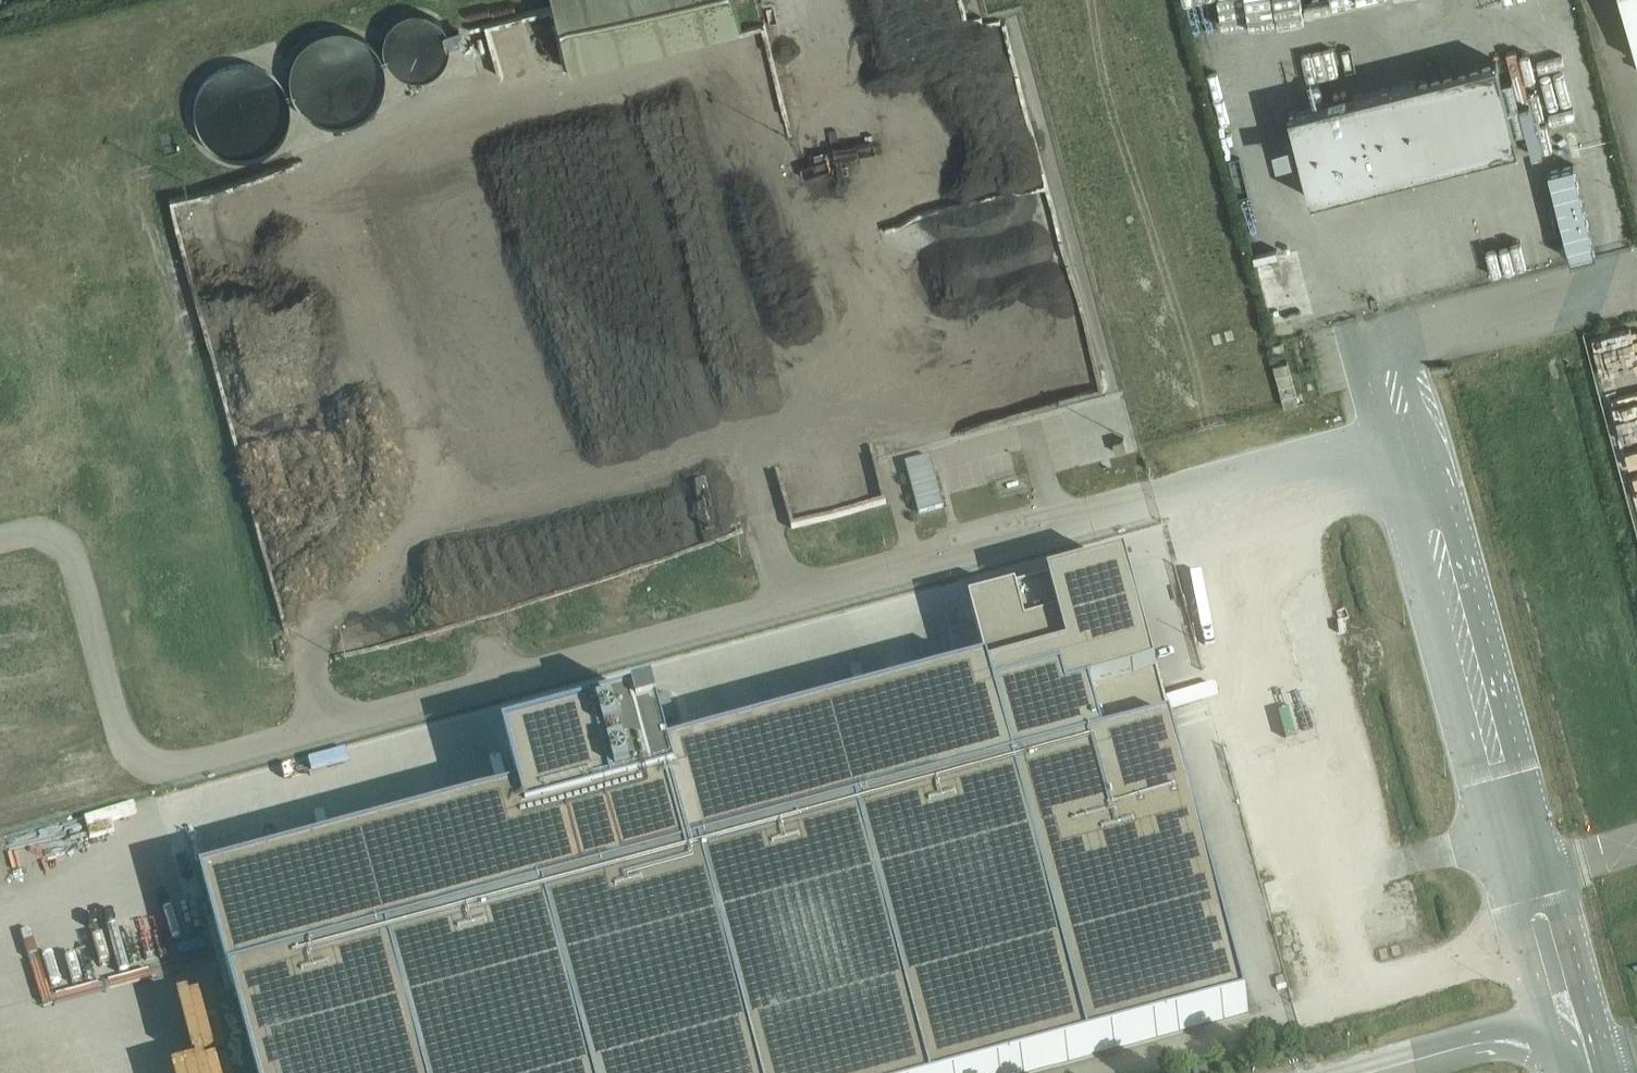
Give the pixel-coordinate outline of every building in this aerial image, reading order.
[(742,26),(735,0),(552,0),(571,71),(742,26)] [(1636,57),(1636,0),(1623,0),(1636,57)] [(1513,74),(1502,76),(1508,98),(1515,128),(1525,125),(1513,74)] [(1414,78),(1290,110),(1311,195),(1518,142),(1515,128),(1508,98),(1425,120),(1414,78)] [(1573,159),(1547,166),(1569,254),(1594,248),(1573,159)] [(1284,406),(1298,402),(1287,360),(1273,364),(1284,406)] [(1116,452),(1126,449),(1123,438),(1113,442),(1116,452)] [(918,513),(944,507),(930,456),(905,463),(918,513)] [(196,902),(242,1072),(1008,1072),(1233,1013),(1115,571),(955,615),(976,690),(911,708),(905,687),(876,695),(881,716),(755,750),(750,729),(720,737),(725,758),(661,776),(643,708),(495,749),(513,816),(443,835),(437,814),(407,822),(413,843),(287,877),(281,856),(251,864),(257,885),(196,902)]
